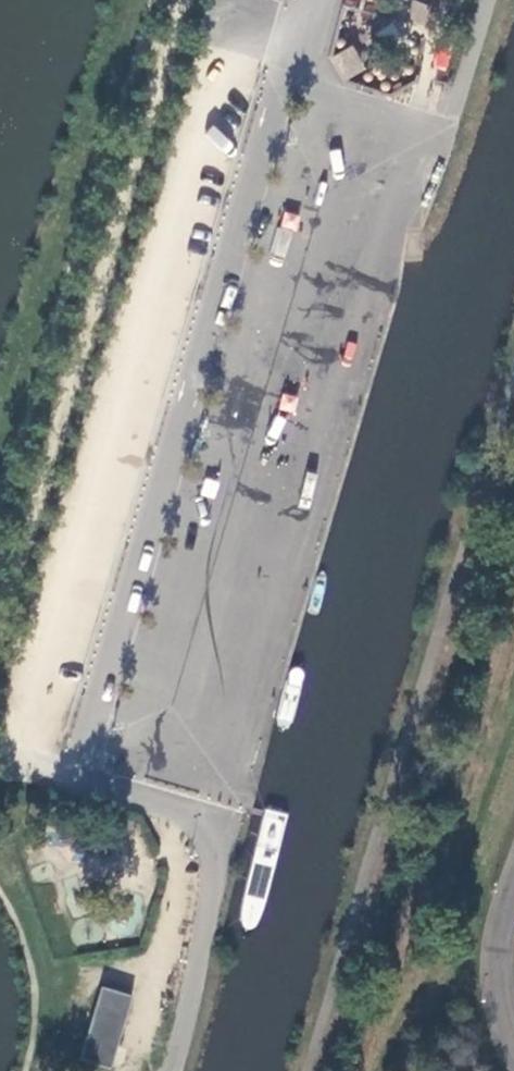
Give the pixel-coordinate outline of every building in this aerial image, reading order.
[(370,14),(358,59),(419,76),(417,83),(388,98),(420,108),(437,113),(469,0),(373,0),(370,14)] [(345,84),(388,98),(417,83),(419,76),(358,59),(370,14),(342,6),(328,60),(345,84)] [(95,984),(73,1057),(104,1066),(126,993),(95,984)]
